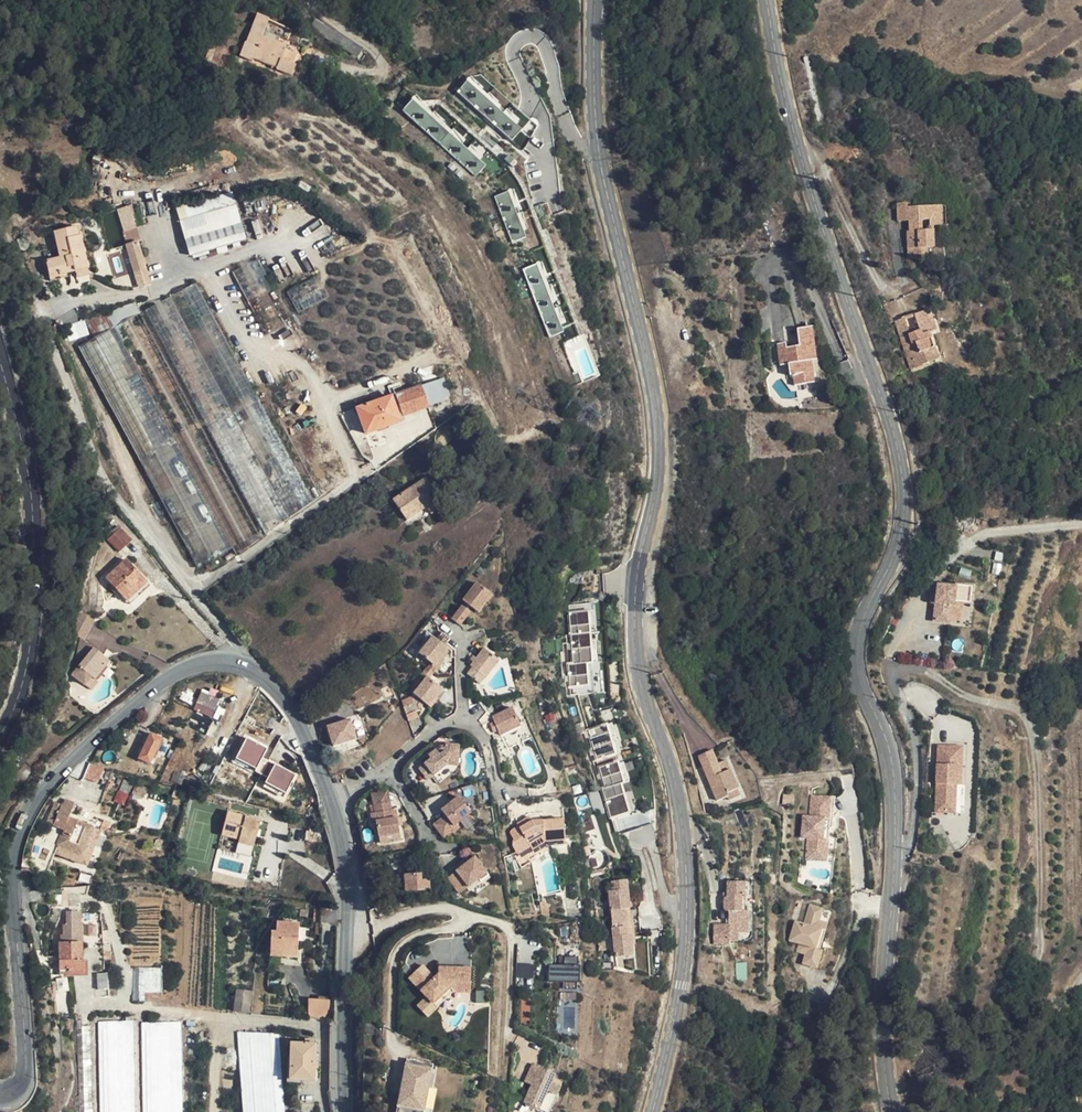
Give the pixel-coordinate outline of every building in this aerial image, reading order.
[(269,19),(256,15),(246,43),(245,42),(239,55),(252,60),(254,58),(277,67),(276,69),(291,75),(296,64),(281,58),(286,45),(263,36),(269,19)] [(354,43),(324,25),(320,32),(350,50),(354,43)] [(216,70),(222,49),(209,45),(202,66),(216,70)] [(511,140),(520,130),(467,81),(457,92),(511,140)] [(402,111),(475,177),(485,165),(411,100),(402,111)] [(524,238),(508,192),(494,196),(511,242),(524,238)] [(179,208),(182,220),(237,205),(234,193),(179,208)] [(934,247),(934,225),(941,225),(941,206),(908,207),(908,203),(898,203),(899,221),(910,221),(910,230),(908,231),(909,258),(929,257),(929,247),(934,247)] [(105,207),(106,211),(107,213),(115,211),(117,210),(116,204),(105,207)] [(132,210),(138,227),(143,226),(138,210),(136,204),(131,206),(132,210)] [(237,205),(182,220),(192,256),(247,241),(237,205)] [(117,211),(124,232),(138,227),(132,210),(131,206),(117,210),(117,211)] [(80,236),(79,236),(76,227),(54,232),(60,258),(46,262),(49,274),(58,272),(59,274),(68,272),(73,271),(87,267),(80,236)] [(138,227),(124,232),(128,244),(138,242),(142,240),(138,227)] [(128,244),(127,245),(139,287),(152,283),(138,242),(128,244)] [(243,293),(248,303),(261,296),(258,291),(245,267),(241,259),(229,266),(243,293)] [(258,260),(245,267),(258,291),(261,296),(272,290),(274,289),(258,260)] [(562,332),(538,263),(523,269),(549,337),(562,332)] [(87,267),(73,271),(75,278),(88,275),(87,267)] [(59,274),(49,276),(51,282),(69,277),(68,272),(59,274)] [(320,285),(315,276),(294,288),(286,292),(298,314),(327,298),(320,285)] [(265,534),(312,502),(250,386),(195,284),(145,311),(265,534)] [(146,326),(139,312),(134,303),(107,312),(115,327),(114,328),(88,342),(207,562),(231,546),(236,555),(261,538),(164,359),(146,326)] [(905,318),(896,320),(911,368),(938,359),(935,347),(933,347),(930,338),(931,337),(930,332),(936,330),(930,310),(915,314),(920,329),(910,333),(905,318)] [(73,324),(77,337),(90,333),(86,320),(73,324)] [(793,385),(802,384),(801,379),(811,378),(806,328),(795,330),(797,346),(785,347),(784,342),(775,343),(777,365),(786,364),(788,374),(791,374),(793,385)] [(811,328),(806,328),(811,378),(801,379),(802,384),(818,382),(811,328)] [(443,378),(396,395),(403,415),(442,401),(442,398),(450,395),(443,378)] [(365,433),(399,421),(391,397),(356,409),(365,433)] [(424,456),(435,449),(430,441),(419,449),(424,456)] [(426,479),(394,501),(406,520),(426,507),(431,513),(444,504),(426,479)] [(108,540),(119,552),(132,540),(121,528),(108,540)] [(106,578),(125,598),(145,580),(126,559),(106,578)] [(497,591),(482,578),(467,595),(471,598),(475,601),(483,608),(497,591)] [(145,580),(125,598),(130,604),(150,586),(145,580)] [(971,603),(972,585),(955,584),(955,586),(938,584),(937,595),(932,595),(931,603),(936,603),(934,622),(949,623),(951,604),(954,604),(954,602),(971,603)] [(466,599),(454,613),(461,620),(474,606),(472,604),(468,601),(466,599)] [(569,692),(597,691),(594,603),(569,603),(571,642),(567,642),(569,692)] [(92,627),(95,621),(84,613),(80,610),(78,619),(92,627)] [(75,633),(81,637),(85,640),(92,627),(78,619),(75,633)] [(435,637),(420,653),(431,663),(434,666),(450,649),(446,646),(451,640),(444,633),(438,639),(435,637)] [(73,675),(84,684),(91,676),(95,679),(106,664),(99,659),(102,654),(85,640),(81,637),(77,656),(83,662),(73,675)] [(497,653),(485,643),(471,661),(474,664),(469,669),(474,673),(479,667),(485,671),(485,672),(493,663),(490,661),(497,653)] [(499,654),(497,653),(490,661),(493,663),(499,654)] [(110,660),(102,654),(99,659),(106,664),(110,660)] [(431,663),(428,667),(433,673),(437,668),(434,666),(431,663)] [(428,667),(415,681),(420,686),(429,677),(433,673),(428,667)] [(479,667),(474,673),(479,678),(485,671),(479,667)] [(91,676),(84,684),(92,690),(98,682),(95,679),(91,676)] [(413,697),(412,698),(416,710),(418,706),(421,702),(423,701),(428,705),(442,690),(429,677),(420,686),(414,692),(417,695),(414,696),(413,697)] [(202,691),(193,710),(211,718),(219,699),(202,691)] [(411,696),(401,700),(409,721),(419,717),(416,710),(412,698),(411,696)] [(513,704),(491,712),(493,717),(497,727),(499,731),(510,726),(509,723),(519,719),(513,704)] [(355,711),(341,715),(342,720),(351,718),(353,727),(359,726),(355,711)] [(342,720),(328,724),(335,748),(357,741),(353,727),(351,718),(342,720)] [(614,721),(588,729),(597,761),(623,753),(614,721)] [(150,764),(162,738),(150,733),(139,758),(150,764)] [(264,757),(269,748),(248,737),(236,759),(268,776),(264,785),(284,796),(296,774),(264,757)] [(423,764),(429,772),(436,767),(439,770),(445,765),(450,765),(452,756),(457,756),(458,745),(446,744),(440,746),(428,756),(430,759),(423,764)] [(963,783),(964,745),(939,745),(938,770),(945,770),(944,779),(938,779),(937,811),(949,811),(949,802),(957,802),(958,783),(963,783)] [(736,790),(726,761),(717,765),(711,751),(698,755),(716,801),(727,798),(725,794),(736,790)] [(623,782),(631,780),(625,759),(598,766),(612,817),(636,810),(630,791),(626,792),(623,782)] [(91,763),(87,776),(100,780),(104,767),(91,763)] [(426,781),(432,776),(429,772),(423,764),(417,769),(426,781)] [(432,776),(439,770),(436,767),(429,772),(432,776)] [(176,773),(174,780),(181,783),(184,777),(176,773)] [(740,799),(736,790),(725,794),(727,798),(728,803),(740,799)] [(453,826),(469,813),(457,797),(439,810),(444,816),(432,825),(442,838),(454,829),(453,826)] [(62,804),(53,825),(64,830),(55,853),(87,865),(101,830),(69,817),(74,803),(64,799),(62,804)] [(53,825),(62,804),(55,802),(46,822),(53,825)] [(398,833),(397,826),(396,818),(395,809),(390,811),(388,802),(372,805),(374,813),(370,815),(371,822),(376,822),(378,837),(398,833)] [(806,813),(826,814),(826,802),(807,802),(806,813)] [(949,802),(949,811),(957,811),(957,802),(949,802)] [(239,840),(238,842),(253,846),(260,820),(227,812),(221,835),(223,836),(239,840)] [(529,812),(516,819),(517,822),(518,824),(532,817),(529,812)] [(825,824),(826,814),(806,813),(806,823),(800,823),(799,843),(803,844),(803,858),(815,858),(816,843),(818,844),(819,823),(825,824)] [(532,817),(518,824),(517,822),(509,826),(512,834),(508,837),(514,849),(517,849),(529,843),(530,846),(543,843),(564,841),(561,816),(532,817)] [(826,845),(827,824),(825,824),(819,823),(818,844),(816,843),(815,858),(803,858),(802,864),(825,865),(825,845),(826,845)] [(477,856),(463,866),(461,862),(454,868),(468,887),(488,871),(477,856)] [(421,881),(420,874),(404,875),(405,892),(429,890),(428,880),(421,881)] [(730,945),(730,942),(745,941),(745,940),(749,940),(751,937),(752,933),(753,932),(752,883),(752,881),(750,879),(747,878),(742,879),(743,882),(727,882),(727,893),(727,899),(724,899),(724,911),(728,911),(728,925),(713,925),(714,945),(730,945)] [(612,890),(615,918),(628,917),(627,908),(632,908),(631,895),(629,887),(629,879),(615,880),(616,890),(612,890)] [(635,908),(632,908),(627,908),(628,917),(636,916),(635,908)] [(819,924),(822,912),(809,909),(803,928),(795,926),(790,944),(800,947),(808,949),(806,958),(804,967),(818,971),(823,953),(821,952),(826,933),(817,931),(819,924)] [(80,912),(67,912),(68,924),(64,925),(64,935),(62,935),(62,943),(59,943),(59,970),(68,970),(68,972),(83,972),(83,960),(82,960),(82,943),(82,922),(80,922),(80,912)] [(285,951),(285,957),(296,957),(298,922),(277,920),(276,930),(271,931),(270,951),(285,951)] [(629,926),(629,921),(615,923),(618,957),(636,955),(633,926),(629,926)] [(817,931),(826,933),(828,927),(819,924),(817,931)] [(808,949),(800,947),(797,955),(806,958),(808,949)] [(520,963),(519,976),(536,977),(536,963),(520,963)] [(583,966),(551,964),(551,980),(582,981),(583,966)] [(412,978),(430,996),(420,1006),(430,1016),(455,991),(472,991),(472,967),(441,966),(441,973),(436,977),(424,965),(412,978)] [(164,992),(164,966),(138,967),(139,992),(164,992)] [(98,973),(100,995),(111,994),(108,972),(98,973)] [(251,1012),(255,991),(238,988),(234,1009),(251,1012)] [(310,998),(310,1020),(331,1019),(330,997),(310,998)] [(205,1036),(205,1027),(196,1027),(196,1036),(205,1036)] [(277,1034),(234,1031),(243,1087),(245,1103),(283,1103),(277,1034)] [(314,1080),(314,1045),(291,1044),(290,1079),(314,1080)] [(435,1065),(409,1060),(398,1111),(426,1111),(435,1065)] [(534,1084),(526,1100),(550,1110),(562,1085),(554,1082),(558,1073),(533,1062),(525,1080),(534,1084)] [(283,1103),(245,1103),(247,1111),(283,1111),(283,1103)] [(316,1104),(291,1105),(292,1111),(317,1111),(316,1104)]
